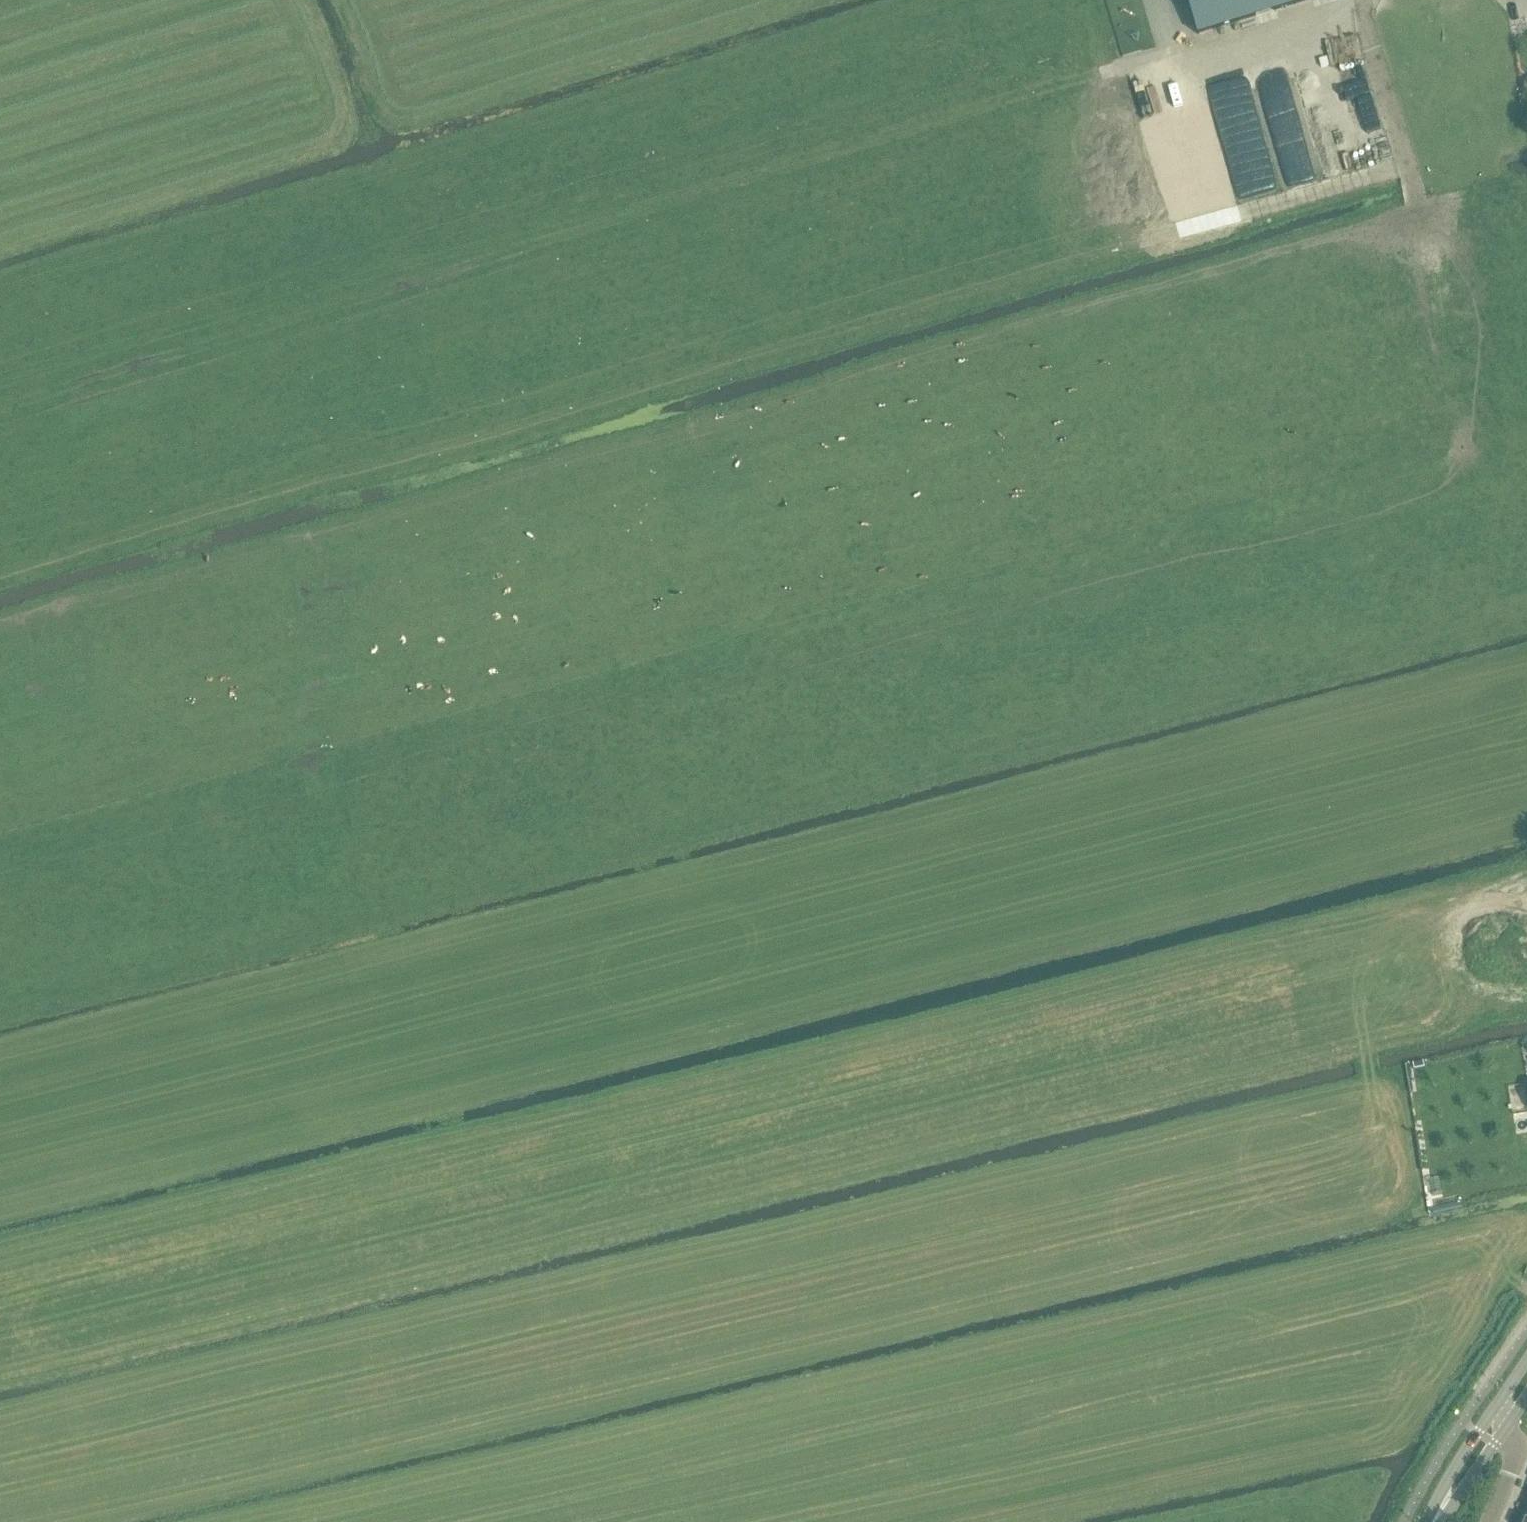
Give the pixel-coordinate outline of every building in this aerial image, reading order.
[(1197,35),(1314,0),(1186,0),(1197,35)] [(1423,1062),(1412,1065),(1414,1071),(1424,1068),(1423,1062)]
